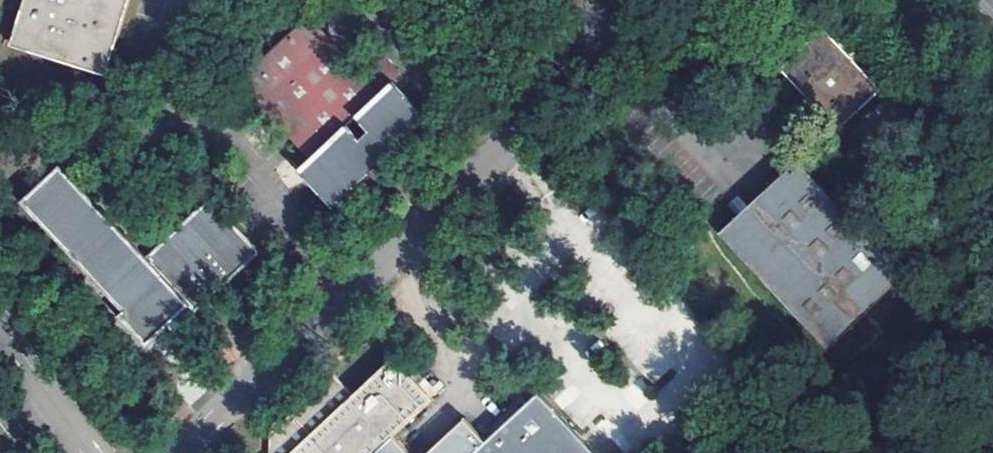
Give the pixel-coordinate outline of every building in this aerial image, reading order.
[(14,47),(108,79),(135,0),(28,0),(14,47)] [(241,85),(262,106),(344,196),(375,166),(378,163),(381,161),(423,120),(392,86),(402,75),(387,60),(366,79),(308,19),(241,85)] [(851,59),(820,26),(778,66),(837,128),(879,90),(851,59)] [(386,165),(381,161),(378,163),(375,166),(380,171),(386,165)] [(797,161),(749,206),(738,215),(720,232),(828,348),(904,276),(797,161)] [(66,171),(29,205),(129,316),(122,322),(147,350),(159,339),(192,311),(195,314),(259,255),(211,202),(146,259),(66,171)] [(738,215),(749,206),(745,201),(740,206),(734,211),(738,215)] [(391,442),(430,404),(389,358),(349,397),(329,375),(265,436),(264,452),(402,452),(391,442)] [(481,443),(462,423),(430,452),(596,452),(538,390),(481,443)]
